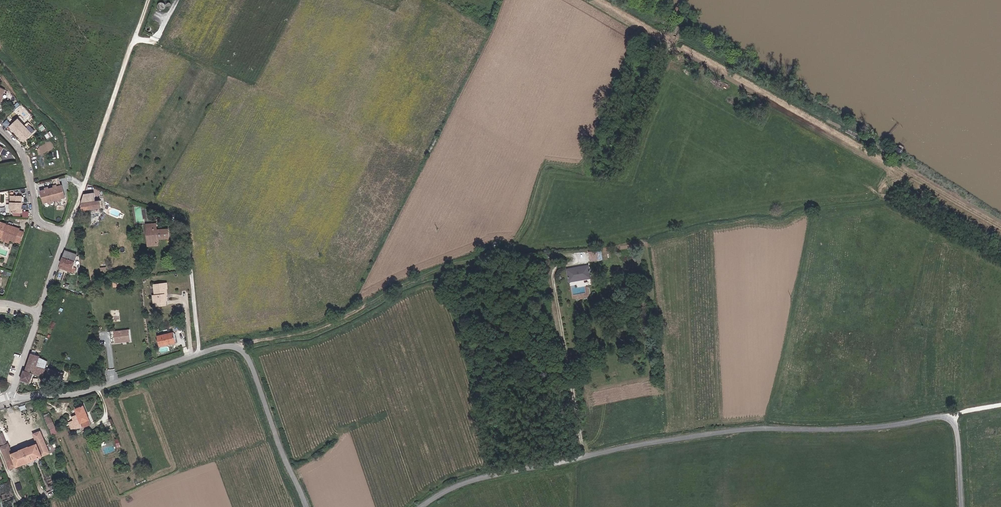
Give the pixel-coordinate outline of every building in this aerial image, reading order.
[(632,5),(638,9),(641,3),(636,0),(635,0),(632,5)] [(651,8),(645,20),(653,24),(659,13),(651,8)] [(18,113),(10,120),(16,127),(24,119),(18,113)] [(16,127),(23,135),(31,127),(24,119),(16,127)] [(45,185),(41,186),(44,197),(65,193),(63,181),(59,182),(58,181),(55,181),(55,183),(49,184),(48,183),(45,183),(45,185)] [(12,190),(11,206),(22,207),(23,191),(12,190)] [(83,201),(83,208),(103,206),(102,199),(97,199),(96,191),(85,191),(83,201)] [(7,234),(18,238),(21,228),(17,226),(10,223),(11,220),(1,216),(0,218),(0,231),(7,234)] [(153,237),(160,237),(160,232),(171,232),(170,224),(158,224),(157,218),(149,218),(149,225),(152,225),(153,237)] [(152,225),(149,225),(150,241),(160,240),(160,237),(153,237),(152,225)] [(587,247),(588,254),(590,254),(600,253),(599,246),(590,247),(587,247)] [(65,255),(59,271),(71,275),(77,259),(65,255)] [(566,261),(568,275),(588,272),(586,259),(566,261)] [(164,289),(167,288),(166,277),(153,279),(154,290),(153,290),(153,297),(155,296),(156,300),(163,300),(163,296),(164,295),(164,289)] [(116,339),(132,338),(131,327),(116,328),(116,339)] [(173,329),(156,333),(158,343),(176,340),(173,329)] [(29,360),(37,363),(40,354),(32,351),(29,360)] [(44,365),(45,362),(46,358),(43,355),(40,354),(37,363),(44,365)] [(29,360),(26,369),(34,372),(37,363),(29,360)] [(37,363),(34,372),(43,375),(46,366),(44,365),(37,363)] [(65,371),(49,366),(46,376),(62,381),(65,371)] [(24,368),(21,378),(31,381),(34,372),(26,369),(24,368)] [(73,412),(76,418),(81,416),(79,412),(87,409),(85,403),(77,405),(78,410),(73,412)] [(81,416),(76,418),(74,418),(74,419),(77,424),(83,423),(90,422),(92,420),(87,409),(79,412),(81,416)] [(53,419),(47,421),(48,423),(48,425),(49,427),(55,425),(53,419)] [(33,432),(37,442),(39,446),(46,443),(40,429),(33,432)] [(14,456),(12,452),(8,442),(6,443),(2,445),(7,459),(11,457),(14,456)] [(11,457),(7,459),(9,463),(12,462),(15,461),(16,462),(17,464),(24,461),(34,457),(41,454),(40,451),(44,449),(48,447),(46,443),(39,446),(37,442),(27,446),(23,447),(12,452),(14,456),(11,457)]
